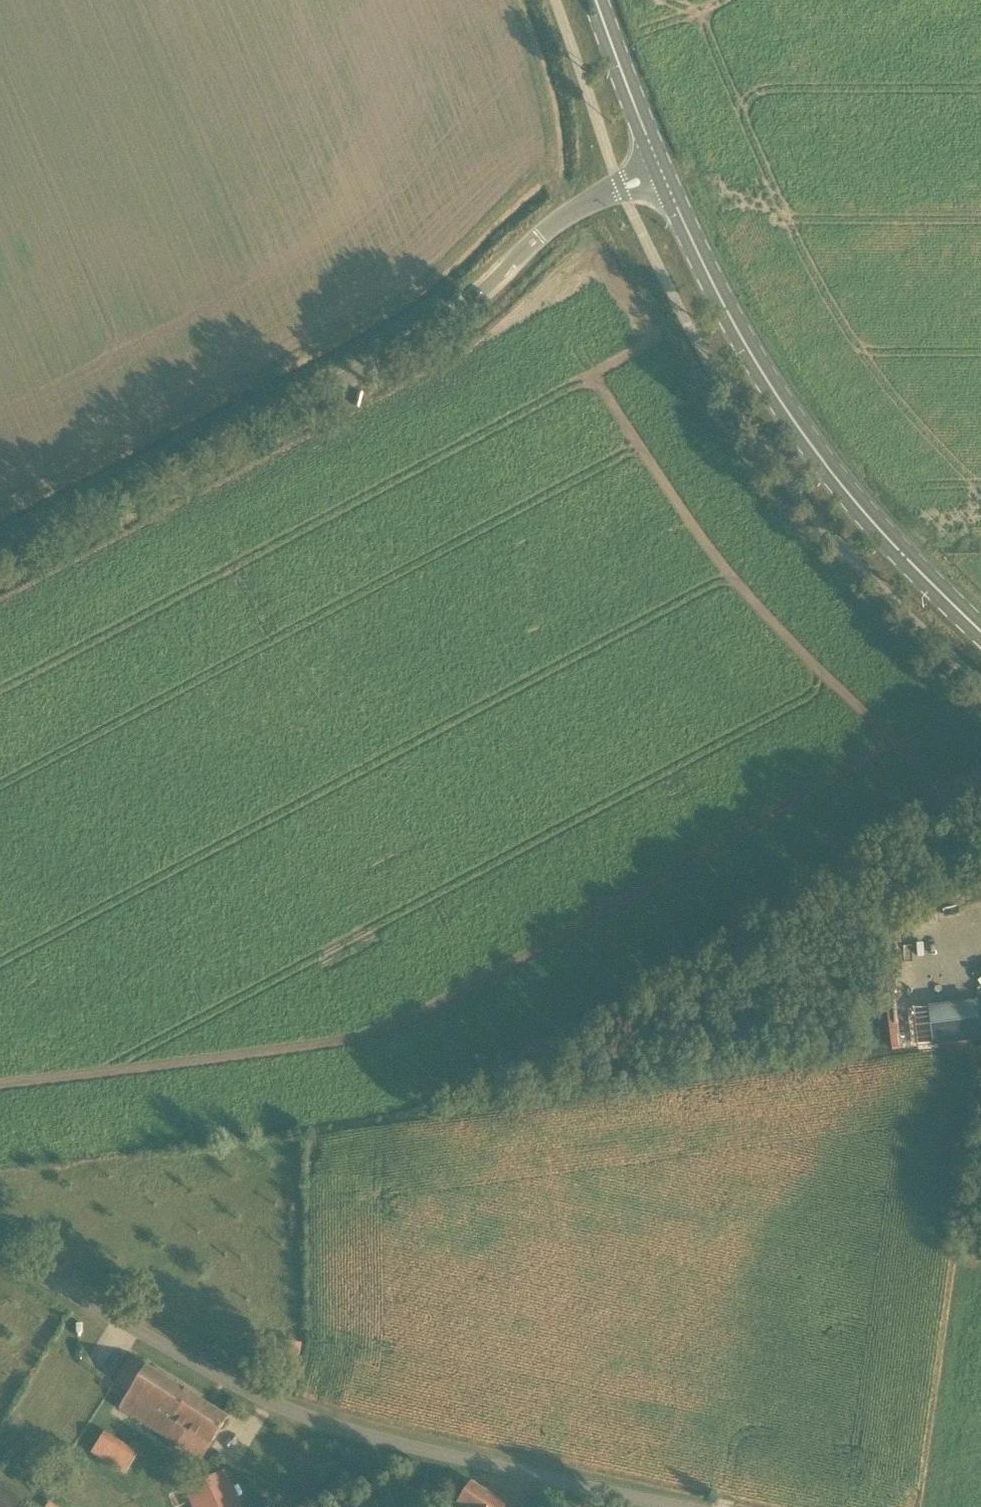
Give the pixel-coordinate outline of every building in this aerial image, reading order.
[(931,1048),(980,1042),(976,1002),(926,1008),(931,1048)] [(209,1448),(227,1419),(129,1358),(113,1385),(127,1394),(126,1395),(158,1416),(150,1429),(175,1446),(184,1432),(209,1448)] [(91,1454),(110,1466),(115,1469),(111,1476),(118,1480),(122,1474),(124,1476),(138,1453),(105,1433),(91,1454)] [(192,1486),(201,1506),(241,1506),(225,1471),(192,1486)] [(506,1506),(470,1483),(454,1506),(506,1506)]
